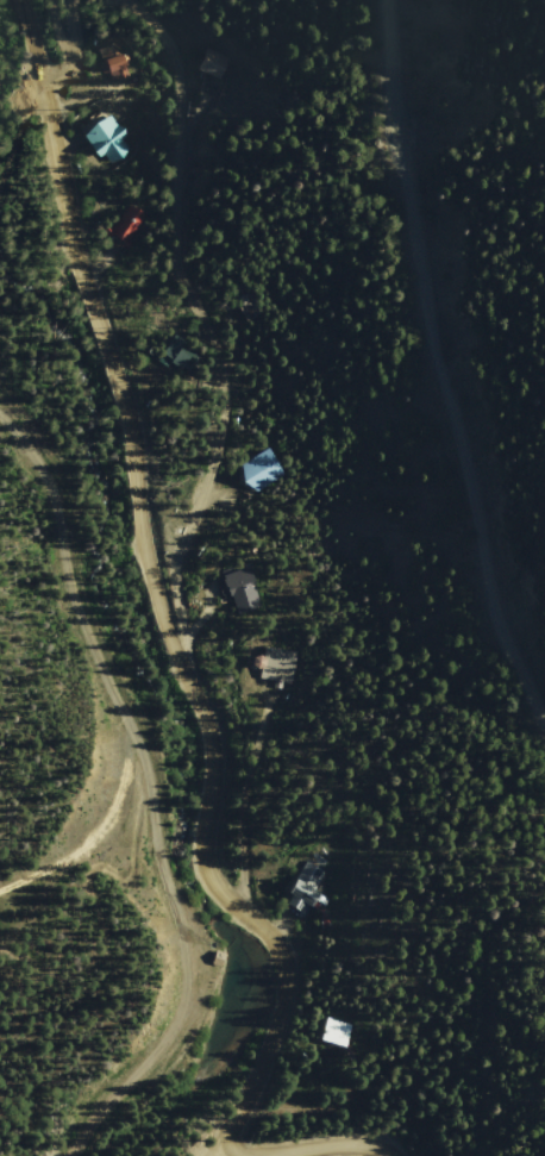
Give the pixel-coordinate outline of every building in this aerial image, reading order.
[(99,56),(117,82),(132,71),(115,45),(99,56)] [(199,71),(207,75),(201,90),(218,96),(232,60),(207,50),(199,71)] [(111,168),(136,146),(109,117),(84,139),(111,168)] [(114,236),(131,245),(146,218),(129,208),(114,236)] [(242,296),(249,293),(262,315),(256,320),(242,296)] [(164,357),(188,375),(199,360),(174,343),(164,357)] [(239,471),(259,495),(286,474),(265,449),(239,471)] [(250,567),(224,575),(236,612),(262,605),(250,567)] [(264,648),(299,649),(297,682),(263,680),(264,648)] [(328,874),(307,863),(286,906),(307,917),(328,874)] [(218,946),(224,950),(219,961),(212,958),(218,946)] [(328,1018),(356,1025),(350,1048),(322,1041),(328,1018)]
